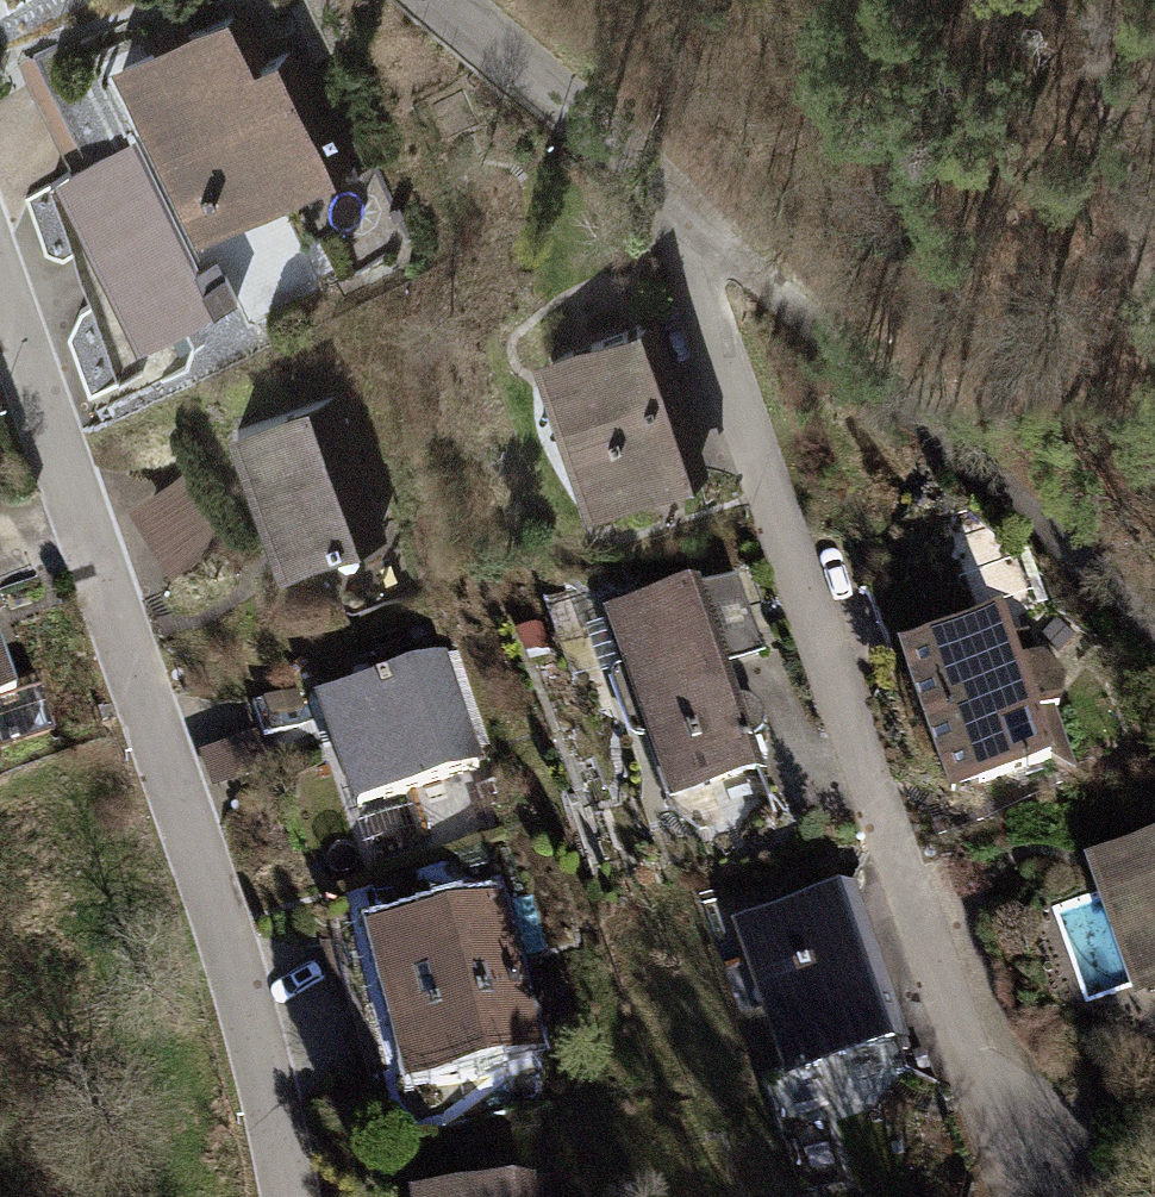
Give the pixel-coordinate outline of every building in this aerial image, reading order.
[(11,9),(29,0),(8,0),(11,9)] [(244,7),(120,70),(152,140),(189,218),(291,169),(319,228),(338,219),(359,262),(409,238),(372,161),(356,169),(298,50),(271,63),(244,7)] [(152,140),(120,70),(44,105),(76,175),(134,148),(152,140)] [(76,175),(43,191),(111,390),(249,322),(218,262),(202,267),(134,148),(76,175)] [(658,322),(545,361),(595,507),(708,468),(658,322)] [(337,395),(238,431),(288,569),(387,533),(337,395)] [(237,538),(193,467),(134,503),(178,574),(237,538)] [(740,576),(611,621),(675,806),(769,774),(757,739),(765,731),(768,721),(764,710),(756,703),(744,701),(735,705),(722,670),(767,655),(740,576)] [(1021,650),(1010,621),(912,657),(964,798),(1059,762),(1049,733),(1062,728),(1056,710),(1063,707),(1066,678),(1046,660),(1041,661),(1035,645),(1021,650)] [(0,652),(0,705),(16,699),(0,652)] [(485,766),(449,658),(320,701),(325,717),(355,809),(485,766)] [(269,736),(325,717),(320,701),(314,685),(258,704),(269,736)] [(258,738),(207,757),(218,789),(270,770),(258,738)] [(1105,864),(1135,948),(1144,945),(1154,975),(1154,846),(1105,864)] [(857,896),(742,935),(792,1082),(846,1064),(907,1043),(857,896)] [(504,902),(375,936),(414,1082),(543,1048),(504,902)] [(864,1115),(846,1064),(792,1082),(759,1093),(777,1144),(864,1115)] [(446,1196),(535,1196),(533,1186),(446,1196)]
